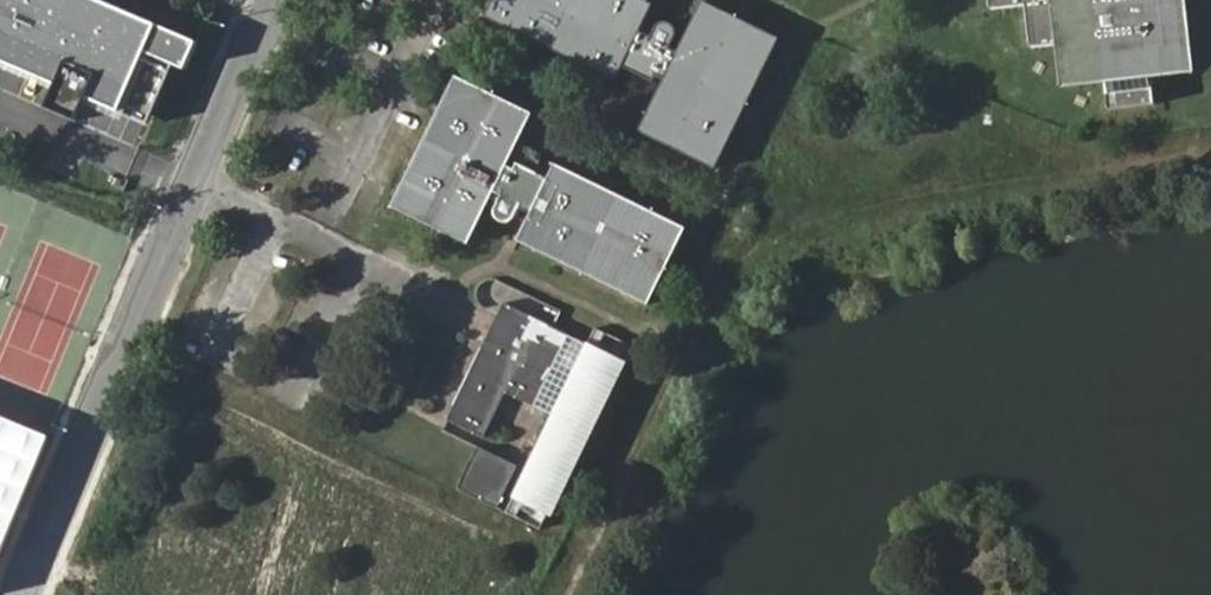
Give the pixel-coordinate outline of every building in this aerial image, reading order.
[(100,0),(0,0),(0,59),(54,83),(44,106),(75,120),(86,96),(146,123),(172,64),(183,68),(194,41),(100,0)] [(616,82),(622,69),(633,74),(629,84),(649,94),(654,85),(661,89),(639,133),(714,170),(779,38),(704,1),(680,50),(673,48),(676,40),(677,35),(677,31),(675,27),(671,24),(667,23),(660,22),(657,24),(655,27),(653,28),(650,37),(639,32),(653,3),(646,0),(496,0),(486,20),(616,82)] [(992,9),(1026,5),(1031,48),(1067,44),(1071,79),(1107,75),(1111,110),(1157,106),(1152,70),(1189,65),(1182,0),(991,0),(992,9)] [(499,200),(495,209),(494,212),(494,217),(497,221),(499,223),(504,225),(508,225),(511,225),(515,223),(518,220),(522,211),(532,215),(519,244),(649,305),(686,228),(556,166),(550,179),(538,173),(542,164),(523,155),(518,164),(510,160),(532,115),(456,79),(393,209),(469,245),(492,196),(499,200)] [(514,498),(543,512),(566,464),(573,466),(589,435),(583,432),(614,367),(617,369),(624,368),(627,367),(630,363),(631,360),(633,355),(632,352),(630,349),(626,345),(597,332),(590,346),(504,305),(447,422),(483,438),(505,393),(554,416),(514,498)] [(0,408),(0,555),(52,429),(0,408)] [(479,448),(458,491),(497,509),(518,468),(479,448)] [(548,515),(543,512),(514,498),(507,513),(541,531),(548,515)]
